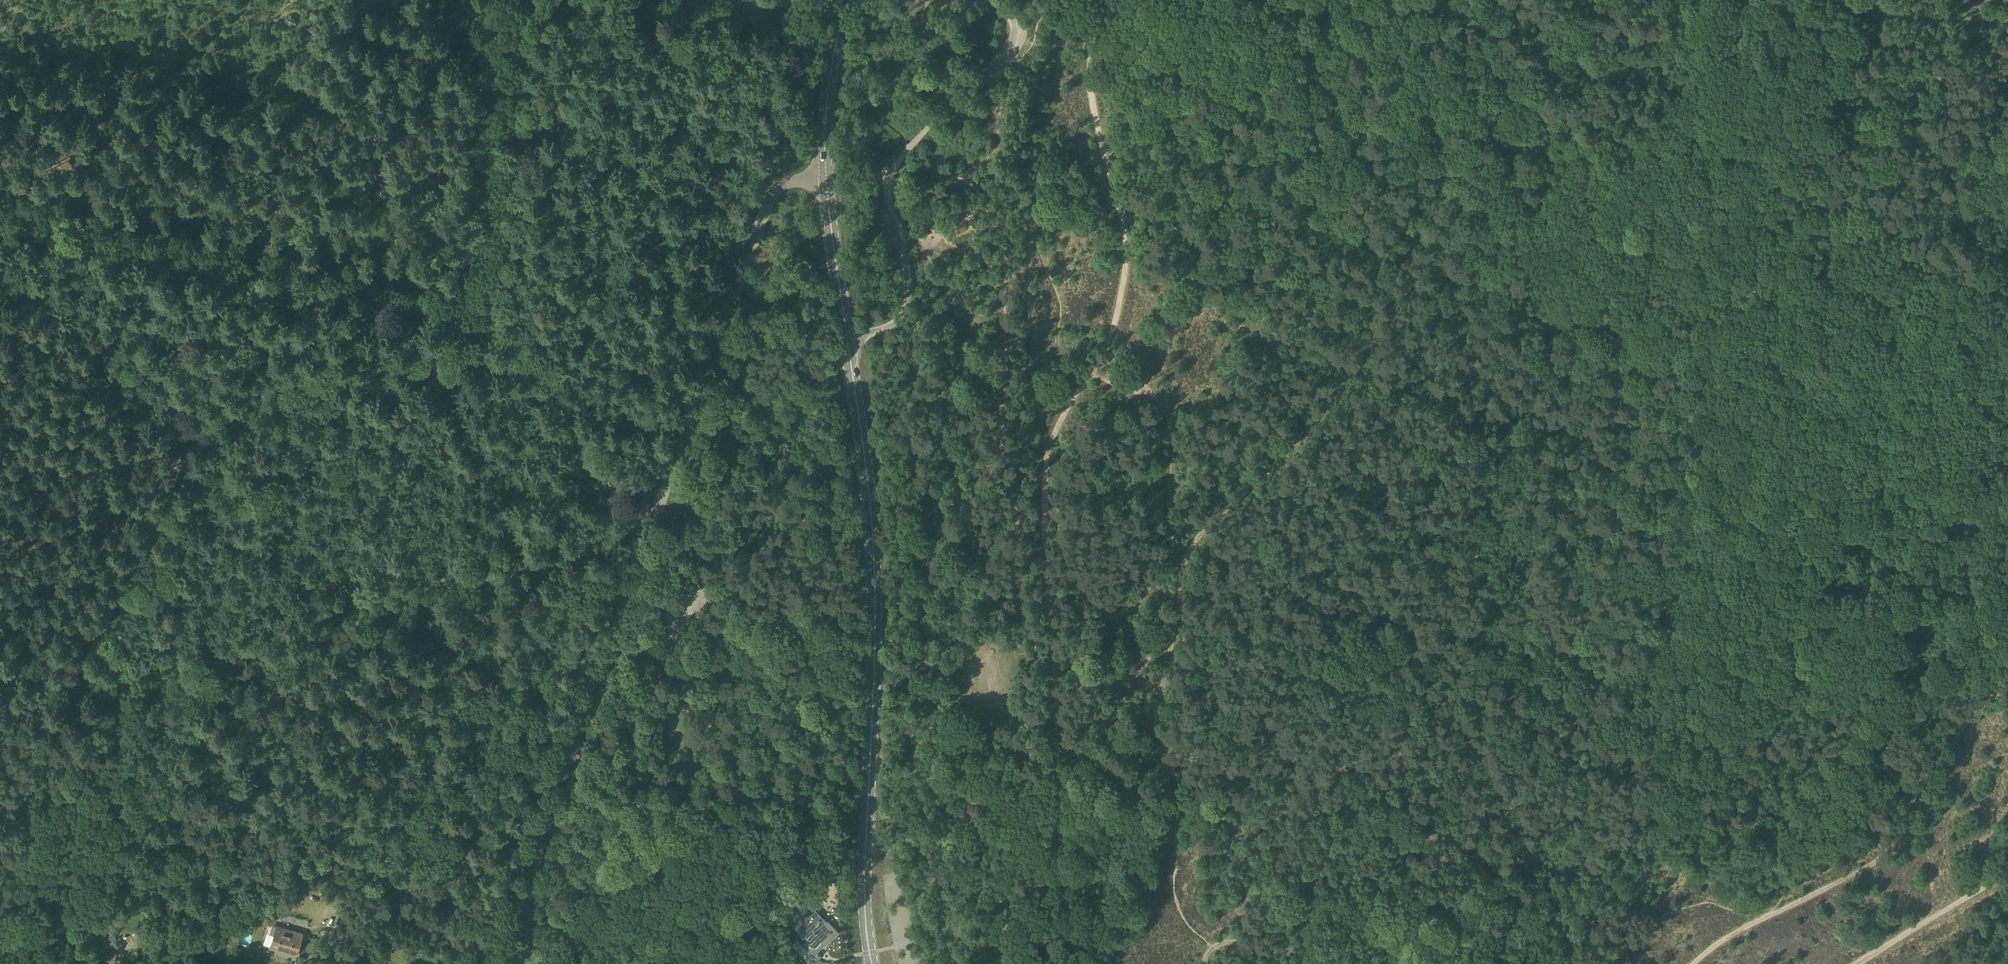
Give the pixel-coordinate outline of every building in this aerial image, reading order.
[(331,882),(326,890),(340,899),(344,891),(342,890),(343,889),(331,882)] [(803,899),(795,908),(803,915),(811,907),(803,899)] [(826,920),(812,906),(811,907),(803,915),(803,916),(796,923),(792,927),(806,940),(802,944),(813,955),(822,947),(825,944),(823,941),(831,933),(832,931),(832,930),(824,922),(826,920)] [(270,933),(274,934),(271,946),(296,953),(302,932),(277,925),(272,924),(270,933)] [(211,946),(207,957),(215,960),(216,958),(224,961),(227,951),(211,946)]
